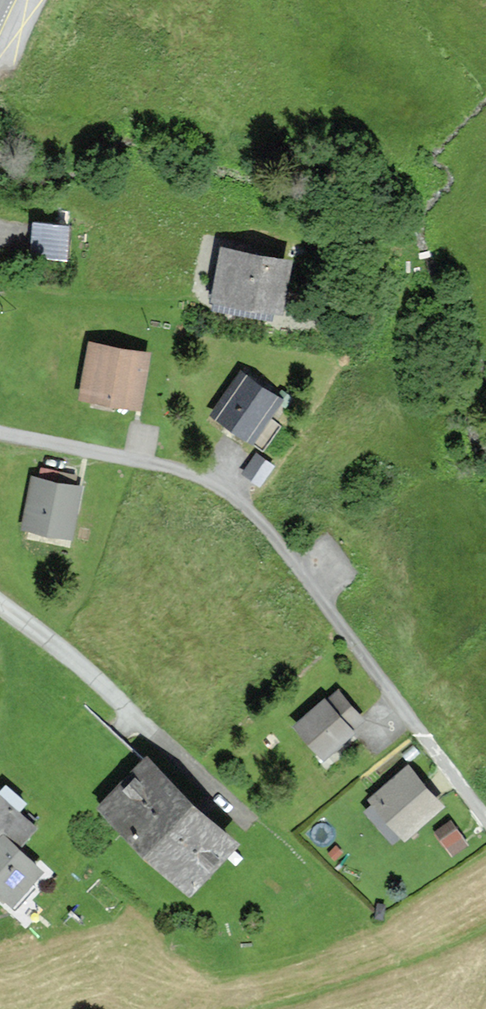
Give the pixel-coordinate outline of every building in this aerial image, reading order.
[(67,230),(34,227),(32,255),(65,258),(67,230)] [(289,265),(223,252),(214,302),(279,314),(289,265)] [(146,357),(92,347),(82,399),(136,409),(146,357)] [(279,400),(242,375),(213,418),(250,443),(279,400)] [(80,483),(34,474),(24,523),(71,532),(80,483)] [(325,696),(297,722),(324,752),(364,716),(339,689),(328,699),(325,696)] [(236,832),(150,751),(104,800),(190,881),(236,832)] [(442,801),(409,763),(372,794),(377,800),(368,807),(394,836),(401,830),(404,834),(442,801)] [(11,900),(43,865),(18,843),(36,824),(18,809),(26,801),(5,782),(0,788),(0,890),(11,900)] [(465,841),(451,820),(437,829),(451,851),(465,841)]
